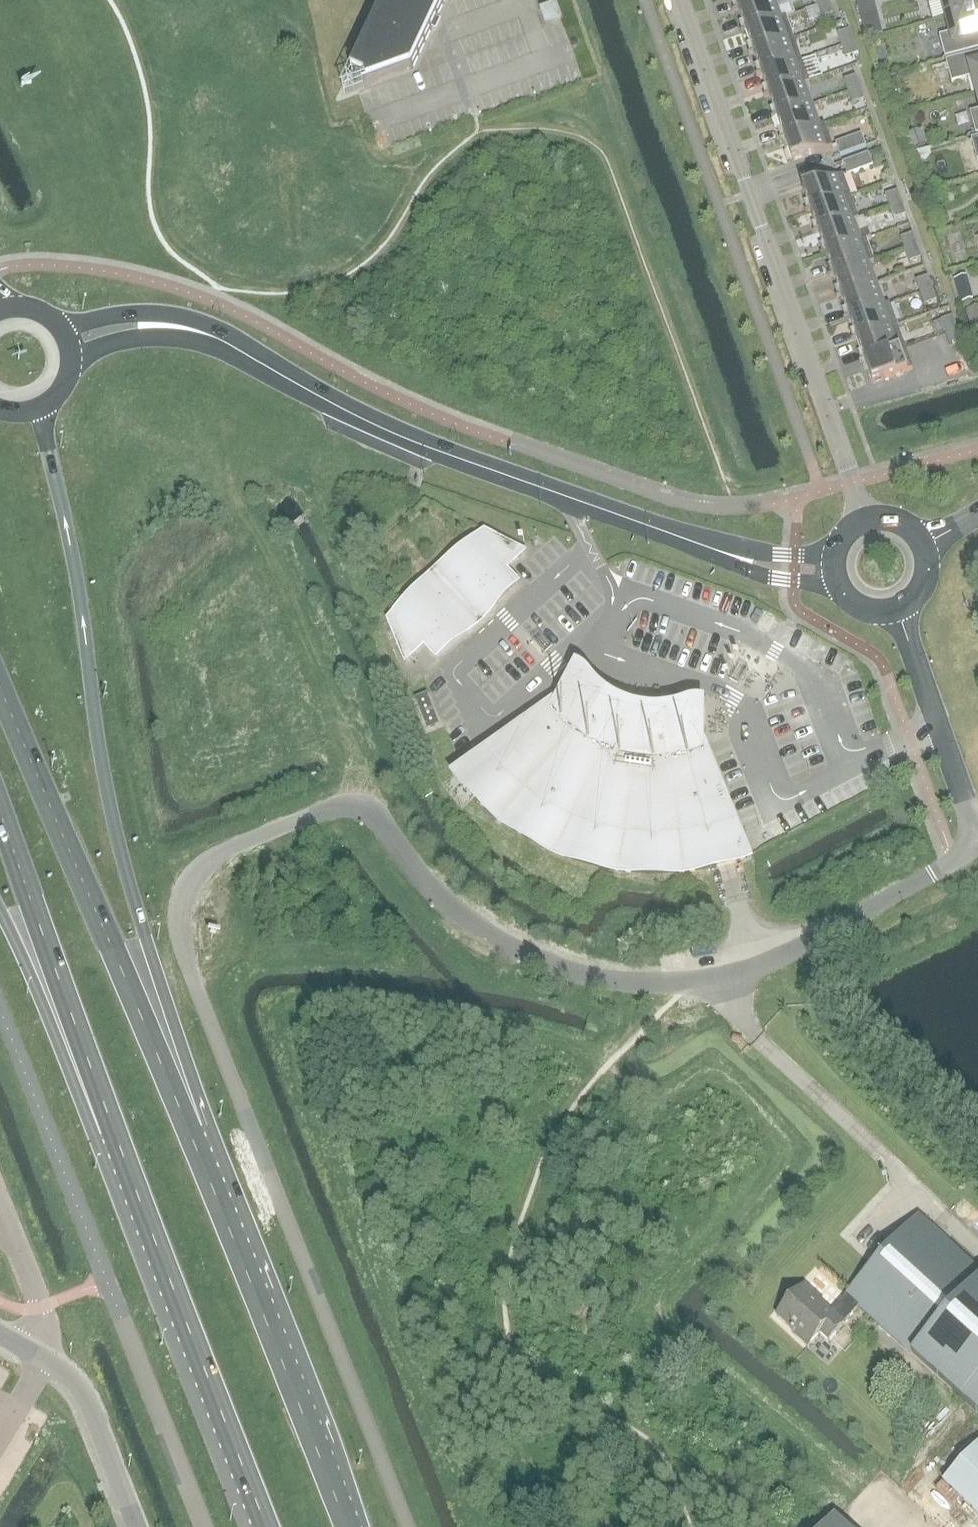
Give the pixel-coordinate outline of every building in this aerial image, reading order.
[(352,74),(365,80),(367,84),(363,85),(364,87),(412,70),(445,0),(386,0),(352,74)] [(738,10),(767,0),(734,0),(737,8),(733,10),(733,11),(738,9),(738,10)] [(746,31),(745,31),(746,32),(786,17),(781,18),(775,0),(767,0),(738,10),(745,30),(741,32),(745,31),(746,31)] [(856,2),(860,18),(877,13),(873,0),(863,0),(856,2)] [(948,16),(977,8),(977,0),(944,0),(948,16)] [(834,13),(829,2),(817,6),(821,18),(834,13)] [(562,20),(556,3),(540,9),(544,8),(548,19),(560,14),(562,20)] [(948,16),(952,33),(940,36),(945,57),(977,49),(977,8),(948,16)] [(753,52),(753,53),(794,39),(786,17),(746,32),(753,51),(748,53),(748,54),(753,52)] [(837,34),(842,46),(854,41),(850,29),(846,30),(837,34)] [(761,73),(761,74),(761,75),(801,60),(794,39),(753,53),(760,73),(756,74),(756,75),(761,73)] [(854,41),(842,46),(846,58),(855,54),(858,53),(854,41)] [(956,58),(962,80),(974,76),(977,91),(977,52),(956,58)] [(769,95),(769,96),(809,82),(801,60),(761,75),(768,94),(764,96),(764,97),(769,95)] [(848,92),(860,88),(856,76),(844,80),(848,92)] [(776,116),(776,117),(776,118),(812,105),(805,84),(809,82),(769,96),(776,116),(771,117),(772,118),(776,116)] [(860,88),(848,92),(852,104),(864,100),(860,88)] [(784,138),(784,139),(825,125),(824,124),(820,125),(812,105),(776,118),(784,137),(779,139),(779,140),(784,138)] [(825,125),(784,139),(788,150),(792,161),(832,147),(825,125)] [(922,129),(902,135),(907,151),(927,145),(922,129)] [(866,146),(861,134),(836,143),(840,156),(866,146)] [(873,166),(868,153),(843,163),(847,175),(873,166)] [(806,212),(810,211),(851,197),(843,174),(803,189),(806,200),(810,209),(805,211),(806,212)] [(885,195),(889,207),(902,203),(897,191),(885,195)] [(851,197),(810,211),(817,231),(813,233),(813,234),(818,232),(818,233),(858,218),(851,197)] [(906,215),(902,203),(889,207),(894,219),(906,215)] [(826,254),(866,240),(871,238),(868,230),(863,231),(858,218),(818,233),(825,252),(821,254),(821,255),(825,254),(826,254)] [(900,238),(905,250),(917,246),(913,234),(900,238)] [(866,240),(826,254),(833,274),(828,276),(829,277),(833,275),(833,276),(874,261),(866,240)] [(921,258),(917,246),(905,250),(909,262),(921,258)] [(874,261),(833,276),(840,295),(836,297),(836,298),(841,297),(877,284),(870,263),(874,262),(874,261)] [(916,281),(920,293),(932,288),(928,276),(916,281)] [(877,284),(841,297),(848,317),(844,318),(844,320),(849,318),(885,306),(877,284)] [(932,288),(920,293),(924,305),(936,300),(932,288)] [(971,293),(959,296),(961,304),(973,300),(971,293)] [(856,338),(851,340),(852,341),(856,339),(856,340),(897,325),(892,326),(885,306),(849,318),(856,338)] [(966,310),(972,332),(977,331),(977,307),(966,310)] [(945,332),(945,333),(957,328),(953,316),(949,317),(931,324),(935,336),(945,332)] [(897,325),(856,340),(864,360),(859,361),(860,363),(864,361),(905,347),(897,325)] [(961,340),(957,328),(945,333),(949,344),(961,340)] [(905,347),(864,361),(868,373),(869,373),(872,383),(913,369),(905,347)] [(397,641),(406,661),(424,644),(436,657),(517,583),(508,574),(505,570),(523,553),(486,533),(457,560),(454,558),(416,592),(419,595),(389,622),(393,631),(397,641)] [(583,668),(576,664),(557,696),(452,773),(460,784),(470,795),(491,817),(500,824),(507,829),(515,834),(518,837),(534,846),(550,854),(567,862),(588,868),(609,873),(630,877),(645,878),(659,878),(674,877),(689,876),(704,873),(718,870),(734,866),(752,859),(705,739),(705,702),(705,697),(696,697),(688,698),(681,700),(674,701),(668,703),(662,704),(657,704),(651,705),(646,705),(641,704),(637,704),(632,703),(628,701),(624,700),(619,698),(615,695),(611,693),(607,689),(603,686),(599,682),(595,678),(590,674),(583,668)] [(918,1215),(831,1312),(815,1298),(817,1296),(805,1285),(776,1316),(793,1330),(791,1332),(793,1334),(807,1347),(820,1333),(829,1341),(844,1324),(843,1323),(859,1306),(977,1415),(977,1269),(918,1215)] [(942,1481),(977,1517),(977,1444),(942,1481)] [(828,1526),(846,1526),(836,1518),(828,1526)]
